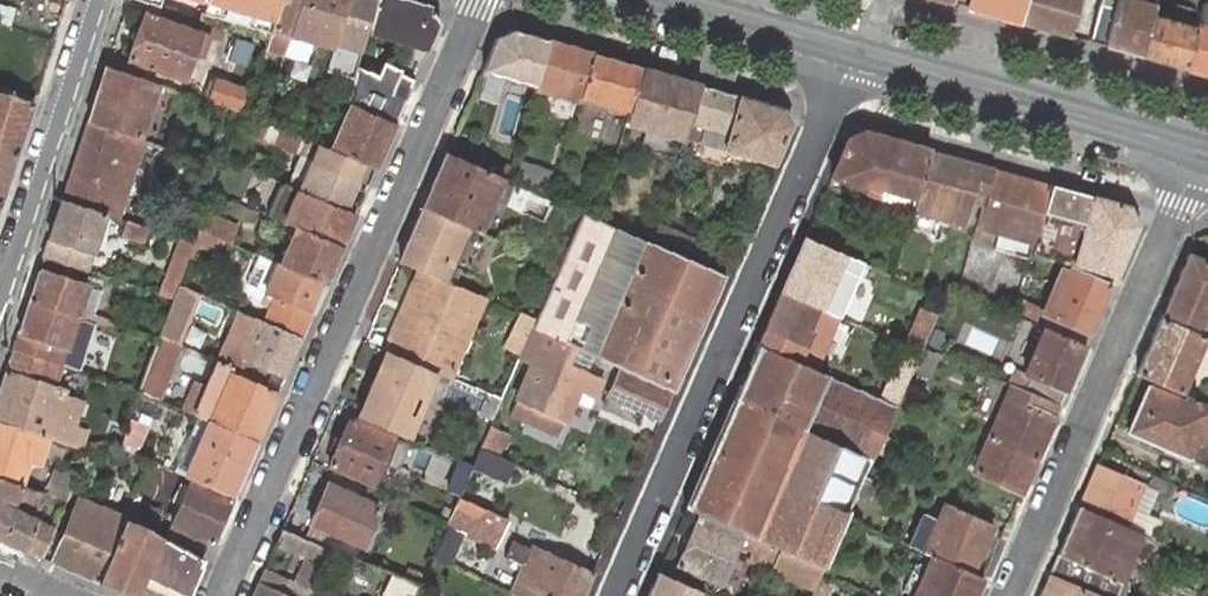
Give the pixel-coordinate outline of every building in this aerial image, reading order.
[(50,13),(60,15),(65,0),(55,0),(50,13)] [(159,6),(169,9),(171,0),(140,0),(159,6)] [(204,1),(202,8),(202,10),(199,18),(231,28),(257,36),(267,39),(270,29),(271,27),(278,0),(205,0),(204,1)] [(271,27),(289,32),(298,0),(278,0),(271,27)] [(289,32),(332,44),(345,0),(298,0),(289,32)] [(352,78),(356,66),(368,26),(370,17),(375,0),(345,0),(332,44),(326,66),(325,70),(352,78)] [(403,0),(375,0),(370,17),(368,26),(400,36),(403,36),(413,39),(430,44),(438,24),(429,8),(403,0)] [(964,6),(1005,18),(1020,22),(1026,0),(966,0),(964,6)] [(1020,22),(1069,36),(1078,0),(1026,0),(1020,22)] [(1154,0),(1099,0),(1089,42),(1104,46),(1141,56),(1150,17),(1151,11),(1153,6),(1154,0)] [(1203,4),(1196,31),(1185,69),(1207,75),(1207,5),(1203,4)] [(202,10),(202,8),(191,5),(188,14),(199,18),(202,10)] [(196,48),(201,33),(182,26),(144,13),(138,30),(134,41),(128,58),(186,78),(196,48)] [(1185,69),(1196,31),(1160,20),(1150,17),(1141,56),(1185,69)] [(39,35),(52,40),(58,22),(45,18),(39,35)] [(203,28),(201,33),(196,48),(200,50),(208,30),(203,28)] [(496,39),(482,70),(534,85),(547,42),(512,32),(496,39)] [(231,54),(258,63),(264,48),(266,42),(239,34),(231,54)] [(547,42),(534,85),(533,87),(577,101),(579,95),(582,84),(591,54),(561,46),(547,42)] [(640,68),(591,54),(582,84),(579,95),(586,97),(599,101),(628,109),(640,68)] [(349,105),(394,124),(413,80),(399,73),(401,71),(382,62),(380,65),(377,75),(356,66),(352,78),(345,103),(349,105)] [(151,98),(157,83),(106,66),(88,122),(137,138),(151,98)] [(684,81),(640,68),(628,109),(626,117),(625,122),(646,127),(668,134),(670,129),(672,120),(677,121),(687,124),(698,85),(684,81)] [(202,100),(237,110),(245,85),(209,75),(202,100)] [(715,90),(698,85),(687,124),(683,137),(700,143),(723,149),(765,161),(766,162),(772,163),(789,125),(781,109),(738,96),(715,90)] [(32,103),(0,92),(0,146),(16,151),(32,103)] [(375,169),(394,124),(349,105),(330,148),(364,164),(375,169)] [(133,168),(142,139),(137,138),(88,122),(62,199),(104,213),(116,217),(124,195),(133,168)] [(848,139),(830,179),(857,191),(875,198),(888,203),(892,190),(917,197),(929,150),(863,132),(848,139)] [(356,181),(364,164),(330,148),(318,143),(308,140),(300,156),(297,161),(291,175),(287,184),(293,186),(298,189),(300,189),(344,208),(356,181)] [(16,151),(0,146),(0,199),(16,151)] [(929,150),(917,197),(913,210),(936,216),(950,220),(964,224),(969,207),(971,200),(983,204),(993,169),(981,165),(929,150)] [(498,176),(446,153),(422,207),(461,224),(472,229),(475,230),(488,200),(498,176)] [(1050,185),(993,169),(983,204),(977,226),(988,229),(999,233),(1033,243),(1050,185)] [(504,179),(498,176),(488,200),(494,203),(504,179)] [(1093,197),(1050,185),(1033,243),(1031,253),(1073,266),(1114,277),(1137,224),(1130,207),(1093,197)] [(341,246),(355,213),(344,208),(300,189),(285,222),(294,227),(341,246)] [(62,199),(43,257),(85,270),(86,267),(88,261),(93,245),(95,239),(104,213),(62,199)] [(461,224),(422,207),(399,261),(421,270),(437,277),(446,257),(461,224)] [(237,227),(203,212),(197,229),(219,238),(230,243),(237,227)] [(597,220),(583,214),(559,267),(536,319),(532,328),(562,341),(571,346),(590,354),(593,355),(620,368),(672,392),(723,275),(716,272),(683,258),(652,244),(642,240),(613,227),(597,220)] [(147,228),(126,220),(121,235),(143,243),(147,228)] [(461,224),(446,257),(457,262),(461,253),(467,240),(472,229),(461,224)] [(691,239),(657,225),(652,244),(683,258),(691,239)] [(324,284),(341,246),(294,227),(278,263),(324,284)] [(211,256),(219,238),(197,229),(192,243),(189,251),(201,256),(203,253),(211,256)] [(842,253),(805,237),(781,292),(816,307),(818,309),(842,253)] [(178,248),(189,251),(192,243),(181,239),(178,248)] [(724,254),(691,239),(683,258),(716,272),(724,254)] [(304,330),(324,284),(278,263),(276,263),(264,257),(245,250),(242,258),(259,266),(251,287),(263,293),(273,297),(265,314),(296,327),(304,330)] [(894,275),(900,254),(889,251),(883,271),(894,275)] [(1160,318),(1198,335),(1207,311),(1207,263),(1188,254),(1160,318)] [(1056,333),(1084,346),(1089,333),(1110,286),(1069,268),(1067,274),(1060,288),(1053,304),(1046,301),(1041,313),(1061,322),(1056,333)] [(103,326),(109,328),(111,320),(92,314),(79,309),(86,286),(38,270),(28,302),(76,317),(89,321),(103,326)] [(437,277),(421,270),(386,352),(434,373),(440,375),(476,293),(448,282),(437,277)] [(172,298),(177,284),(172,282),(166,297),(172,298)] [(178,343),(197,293),(177,284),(172,298),(158,334),(178,343)] [(1053,285),(1046,301),(1053,304),(1060,288),(1053,285)] [(79,309),(92,314),(99,290),(86,286),(79,309)] [(816,307),(781,292),(764,329),(757,345),(792,360),(799,345),(802,346),(808,333),(805,331),(816,307)] [(18,331),(12,348),(60,364),(64,354),(66,347),(73,325),(85,329),(100,334),(103,326),(89,321),(76,317),(28,302),(18,331)] [(235,326),(241,312),(224,304),(218,319),(235,326)] [(823,310),(818,309),(816,307),(805,331),(808,333),(812,334),(823,310)] [(923,345),(936,315),(920,308),(904,346),(919,352),(921,348),(923,345)] [(1198,335),(1160,318),(1136,374),(1178,393),(1190,364),(1193,358),(1196,350),(1199,344),(1202,337),(1198,335)] [(284,376),(301,338),(292,334),(260,320),(252,339),(239,333),(226,363),(232,367),(239,370),(279,387),(284,376)] [(1043,327),(1035,324),(1028,340),(1025,345),(1009,383),(1011,384),(1024,390),(1029,376),(1023,374),(1043,327)] [(73,325),(66,347),(77,351),(85,329),(73,325)] [(301,338),(304,330),(296,327),(292,334),(301,338)] [(603,379),(586,371),(564,361),(571,346),(562,341),(532,328),(532,327),(519,356),(519,357),(534,363),(516,401),(511,414),(560,435),(566,422),(576,398),(579,390),(595,397),(603,379)] [(1064,392),(1084,346),(1056,333),(1043,327),(1023,374),(1029,376),(1024,390),(1058,405),(1064,392)] [(180,343),(178,343),(158,334),(155,343),(137,390),(158,399),(180,343)] [(802,430),(870,461),(895,406),(880,399),(826,376),(792,360),(757,345),(734,398),(800,428),(802,430)] [(586,371),(593,355),(590,354),(571,346),(564,361),(586,371)] [(919,352),(904,346),(880,399),(895,406),(911,370),(919,352)] [(56,382),(62,364),(60,364),(12,348),(7,365),(56,382)] [(364,378),(372,382),(386,352),(377,348),(364,378)] [(936,355),(921,348),(919,352),(911,370),(926,377),(936,355)] [(406,438),(434,373),(386,352),(357,416),(406,438)] [(275,394),(279,387),(239,370),(232,367),(226,363),(220,361),(216,359),(192,414),(195,414),(208,421),(209,421),(255,441),(275,394)] [(7,365),(5,372),(54,388),(56,382),(7,365)] [(659,421),(672,392),(620,368),(608,397),(659,421)] [(81,448),(87,430),(65,422),(57,414),(64,391),(54,388),(5,372),(0,387),(0,422),(42,436),(49,438),(81,448)] [(1053,418),(1058,405),(1024,390),(1011,384),(1008,391),(1006,396),(1005,398),(983,448),(979,458),(973,471),(1020,492),(1053,418)] [(1185,396),(1183,402),(1147,386),(1127,432),(1140,437),(1151,442),(1153,436),(1169,444),(1167,450),(1188,459),(1207,468),(1207,446),(1205,445),(1200,443),(1207,425),(1207,406),(1185,396)] [(579,390),(576,398),(592,405),(595,397),(579,390)] [(863,476),(869,463),(870,461),(802,430),(800,428),(734,398),(686,508),(742,533),(752,537),(756,539),(777,548),(821,568),(844,516),(856,492),(863,476)] [(196,451),(209,421),(208,421),(195,414),(186,433),(182,443),(181,444),(170,470),(185,476),(192,460),(194,454),(196,451)] [(385,452),(392,437),(349,419),(339,439),(333,452),(328,465),(371,484),(377,470),(385,452)] [(231,496),(255,441),(209,421),(196,451),(194,454),(192,460),(185,476),(231,496)] [(22,485),(30,461),(18,458),(21,449),(43,456),(49,438),(42,436),(0,422),(0,478),(22,485)] [(1200,443),(1205,445),(1207,446),(1207,425),(1200,443)] [(480,448),(498,457),(508,433),(490,426),(480,448)] [(1153,436),(1151,442),(1167,450),(1169,444),(1153,436)] [(403,442),(392,437),(385,452),(390,454),(396,457),(403,442)] [(130,452),(119,448),(109,449),(105,458),(114,462),(124,465),(130,452)] [(18,458),(30,461),(40,465),(43,456),(21,449),(18,458)] [(416,450),(411,468),(445,477),(450,460),(416,450)] [(49,494),(67,500),(78,474),(62,467),(49,494)] [(1095,467),(1078,507),(1124,527),(1140,491),(1141,487),(1095,467)] [(1144,493),(1153,497),(1162,501),(1164,496),(1189,507),(1195,494),(1170,483),(1152,475),(1144,493)] [(874,481),(863,476),(856,492),(867,497),(874,481)] [(42,558),(54,529),(37,521),(27,517),(38,490),(22,485),(0,478),(0,539),(24,550),(42,558)] [(211,542),(230,497),(190,481),(183,496),(177,510),(171,524),(211,542)] [(326,488),(310,523),(362,546),(377,510),(335,492),(326,488)] [(1140,491),(1124,527),(1130,530),(1137,533),(1144,517),(1146,511),(1153,497),(1144,493),(1140,491)] [(937,520),(945,503),(939,499),(932,496),(910,545),(919,549),(924,550),(930,536),(937,520)] [(449,517),(463,523),(498,539),(507,519),(458,497),(449,517)] [(51,561),(97,582),(123,518),(101,508),(78,498),(51,561)] [(158,512),(131,500),(123,518),(148,528),(149,526),(151,526),(158,512)] [(931,556),(971,573),(981,552),(983,547),(993,524),(945,503),(937,520),(930,536),(924,550),(923,552),(925,553),(931,556)] [(1048,575),(1097,595),(1116,595),(1122,583),(1121,582),(1138,541),(1141,535),(1137,533),(1130,530),(1124,527),(1078,507),(1057,555),(1048,575)] [(431,556),(445,562),(463,523),(449,517),(447,521),(431,556)] [(818,576),(821,568),(777,548),(756,539),(752,537),(742,533),(740,536),(697,517),(676,564),(734,590),(748,557),(734,551),(737,544),(751,550),(748,557),(769,567),(813,586),(818,576)] [(204,558),(147,531),(148,528),(123,518),(97,582),(122,593),(129,595),(187,595),(204,558)] [(324,567),(331,551),(281,529),(274,545),(305,559),(293,586),(263,572),(252,595),(308,595),(321,566),(324,567)] [(1207,564),(1207,540),(1199,560),(1207,564)] [(593,572),(547,551),(532,546),(530,549),(511,541),(504,557),(523,566),(511,593),(519,595),(583,595),(593,572)] [(983,578),(971,573),(931,556),(928,562),(926,567),(914,594),(913,595),(975,595),(983,578)] [(647,595),(711,595),(701,592),(657,572),(647,595)] [(379,595),(380,595),(405,595),(411,585),(391,574),(379,595)] [(1048,575),(1039,595),(1097,595),(1048,575)]
